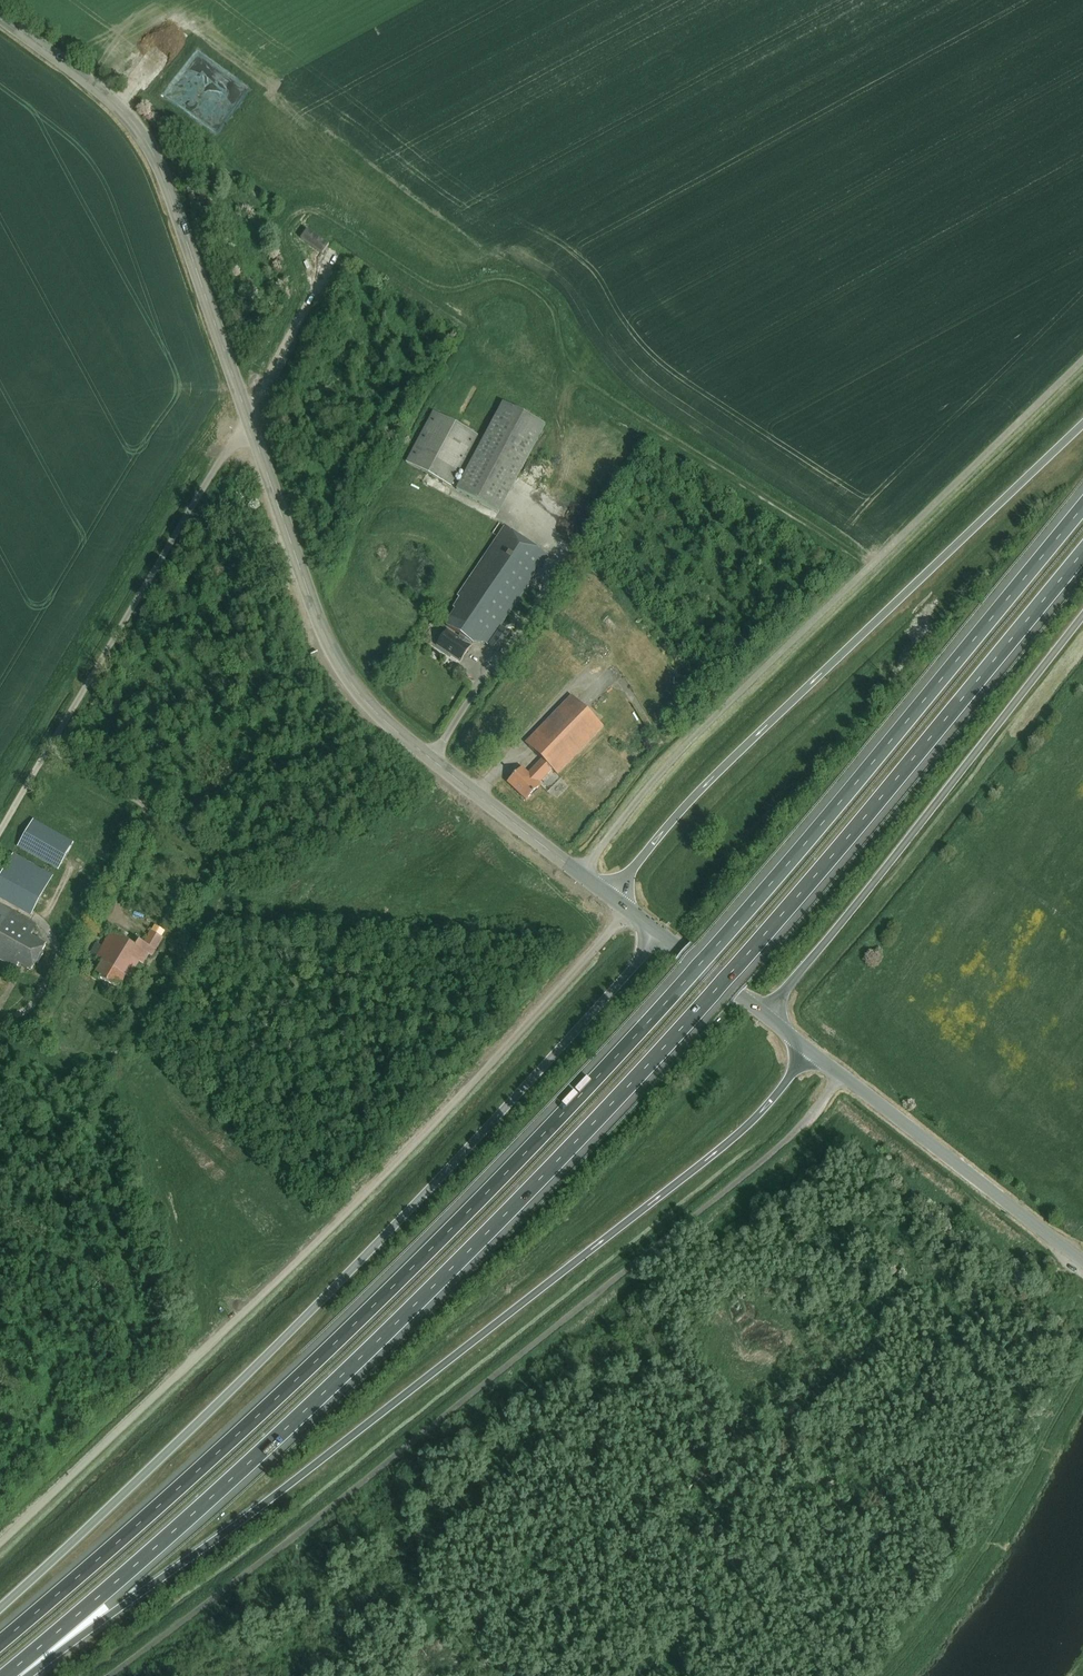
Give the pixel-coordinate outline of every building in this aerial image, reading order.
[(324,254),(330,244),(309,229),(302,238),(324,254)] [(499,511),(546,425),(504,402),(457,489),(499,511)] [(452,486),(479,435),(434,412),(407,463),(452,486)] [(489,645),(549,556),(500,524),(494,534),(499,538),(460,596),(461,597),(455,606),(457,608),(447,622),(447,626),(442,634),(444,635),(436,646),(461,662),(474,644),(485,643),(489,645)] [(498,652),(511,634),(503,629),(491,648),(498,652)] [(655,649),(670,667),(676,663),(661,644),(655,649)] [(550,774),(555,778),(604,728),(574,697),(526,745),(543,761),(529,775),(522,768),(508,783),(526,801),(541,786),(539,784),(550,774)] [(58,870),(74,842),(33,819),(18,847),(58,870)] [(14,855),(0,880),(0,899),(31,916),(53,876),(14,855)] [(45,946),(31,938),(37,926),(0,905),(0,961),(16,970),(20,964),(32,971),(36,963),(38,964),(43,954),(41,953),(45,946)] [(165,917),(162,923),(169,927),(172,921),(165,917)] [(152,958),(163,940),(151,933),(145,945),(139,942),(137,945),(112,931),(95,961),(102,965),(95,977),(118,991),(125,978),(130,981),(139,964),(144,966),(149,957),(152,958)]
